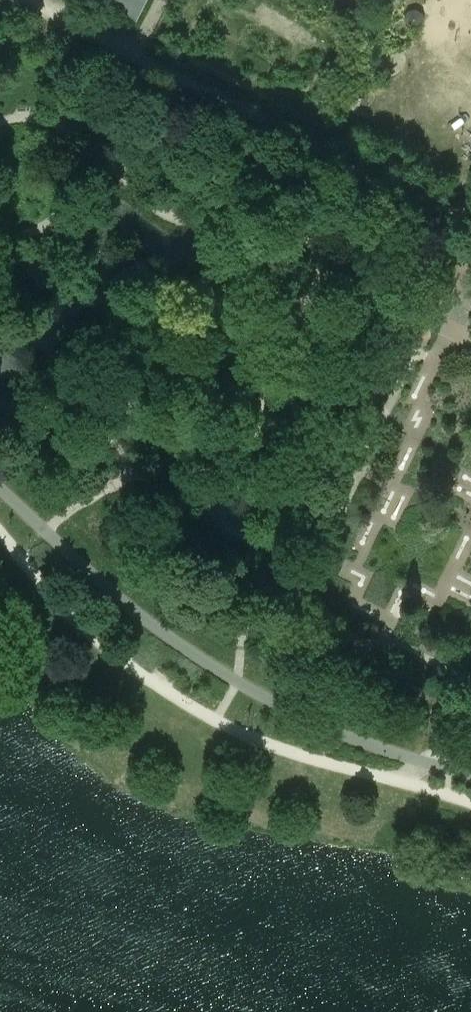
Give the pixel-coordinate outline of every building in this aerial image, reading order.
[(137,21),(147,0),(93,0),(137,21)]
